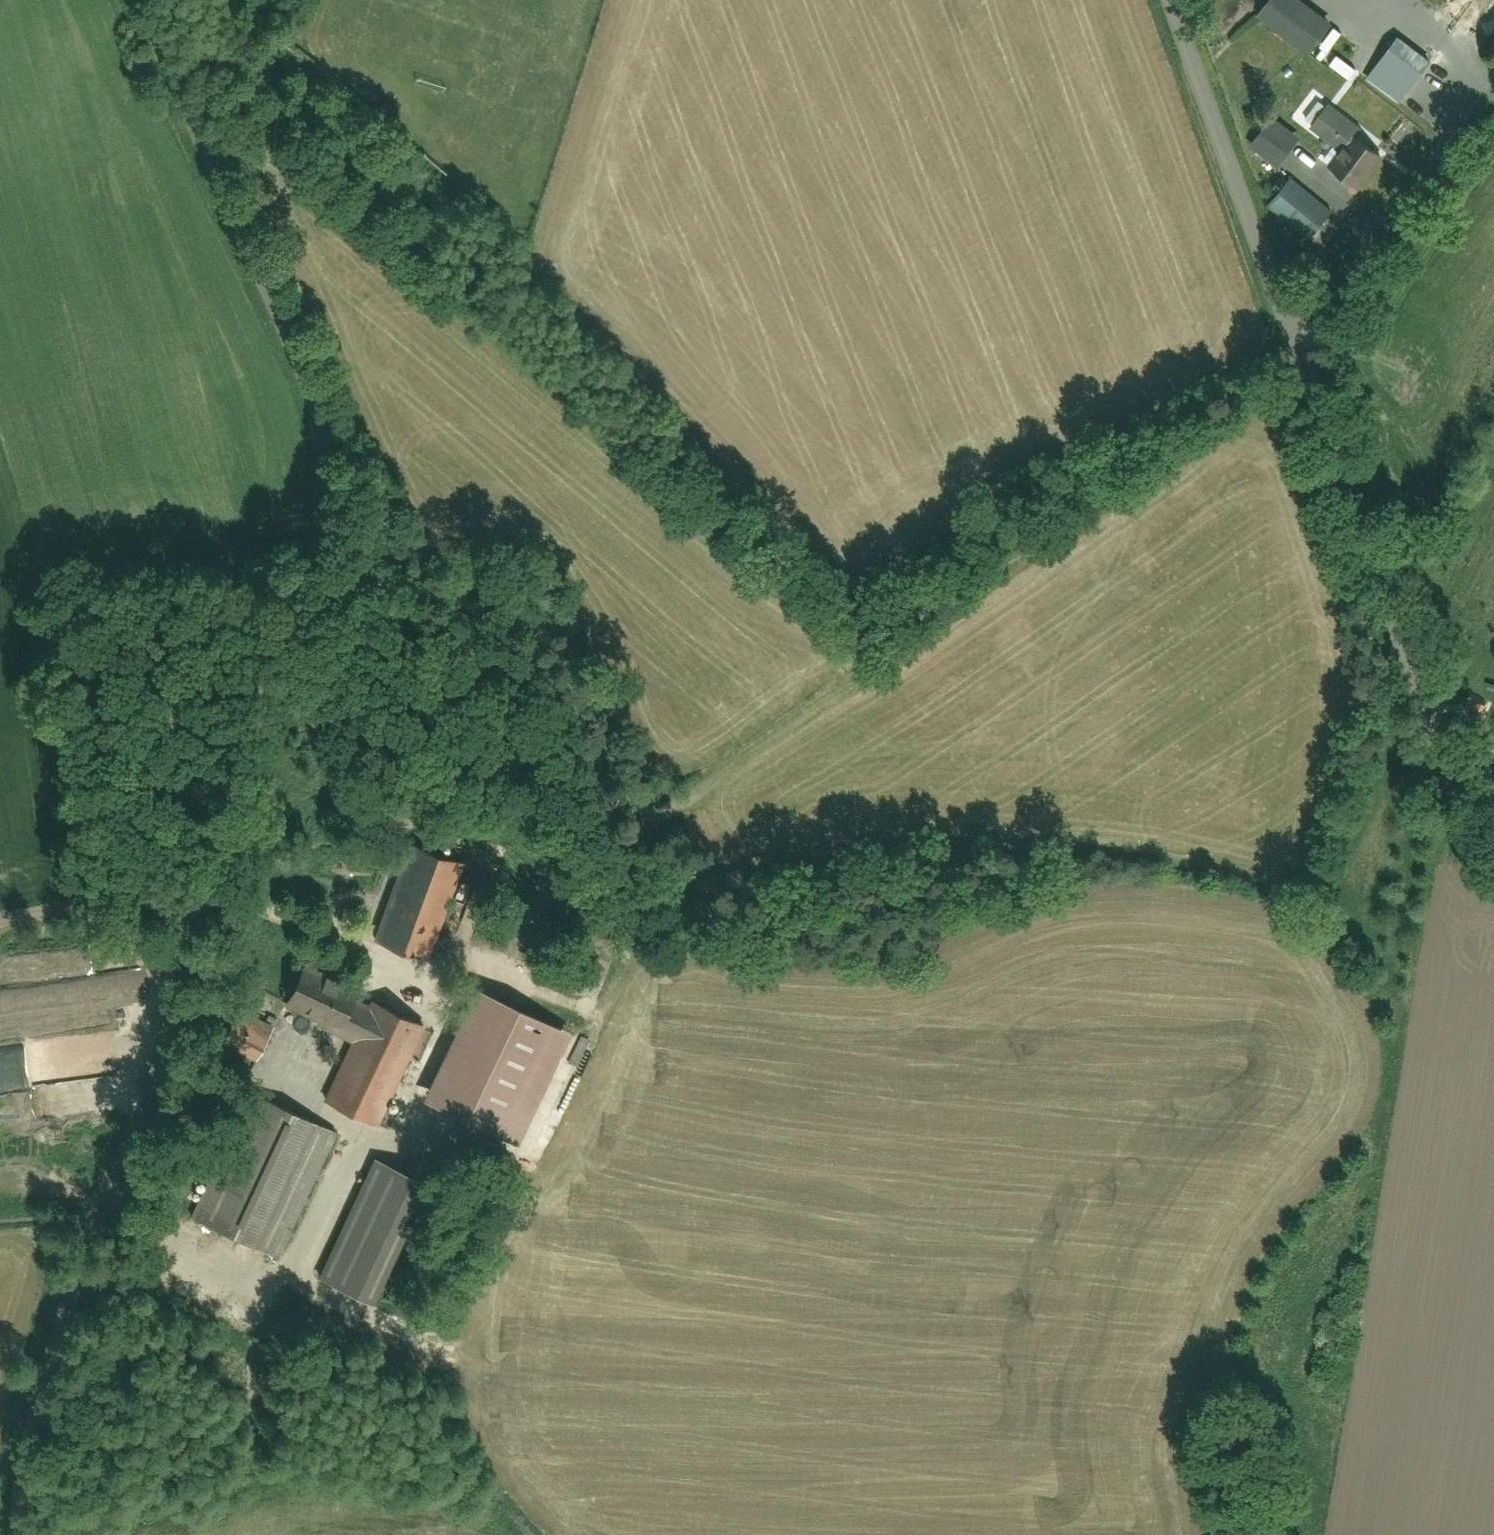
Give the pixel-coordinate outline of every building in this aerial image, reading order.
[(1247,20),(1303,61),(1329,27),(1292,0),(1262,0),(1247,20)] [(1394,40),(1361,84),(1396,110),(1429,66),(1394,40)] [(1317,99),(1298,122),(1336,152),(1355,128),(1317,99)] [(1265,125),(1246,150),(1275,171),(1293,146),(1265,125)] [(1327,172),(1351,191),(1377,158),(1353,139),(1327,172)] [(1292,180),(1267,209),(1302,240),(1327,211),(1292,180)] [(359,939),(426,960),(456,866),(388,845),(359,939)] [(322,1102),(378,1128),(423,1030),(290,970),(272,1008),(349,1043),(322,1102)] [(470,991),(419,1103),(520,1149),(571,1037),(470,991)] [(216,1041),(251,1056),(268,1020),(233,1005),(216,1041)] [(246,1094),(185,1219),(268,1259),(329,1134),(246,1094)] [(368,1160),(313,1278),(365,1303),(420,1184),(368,1160)]
